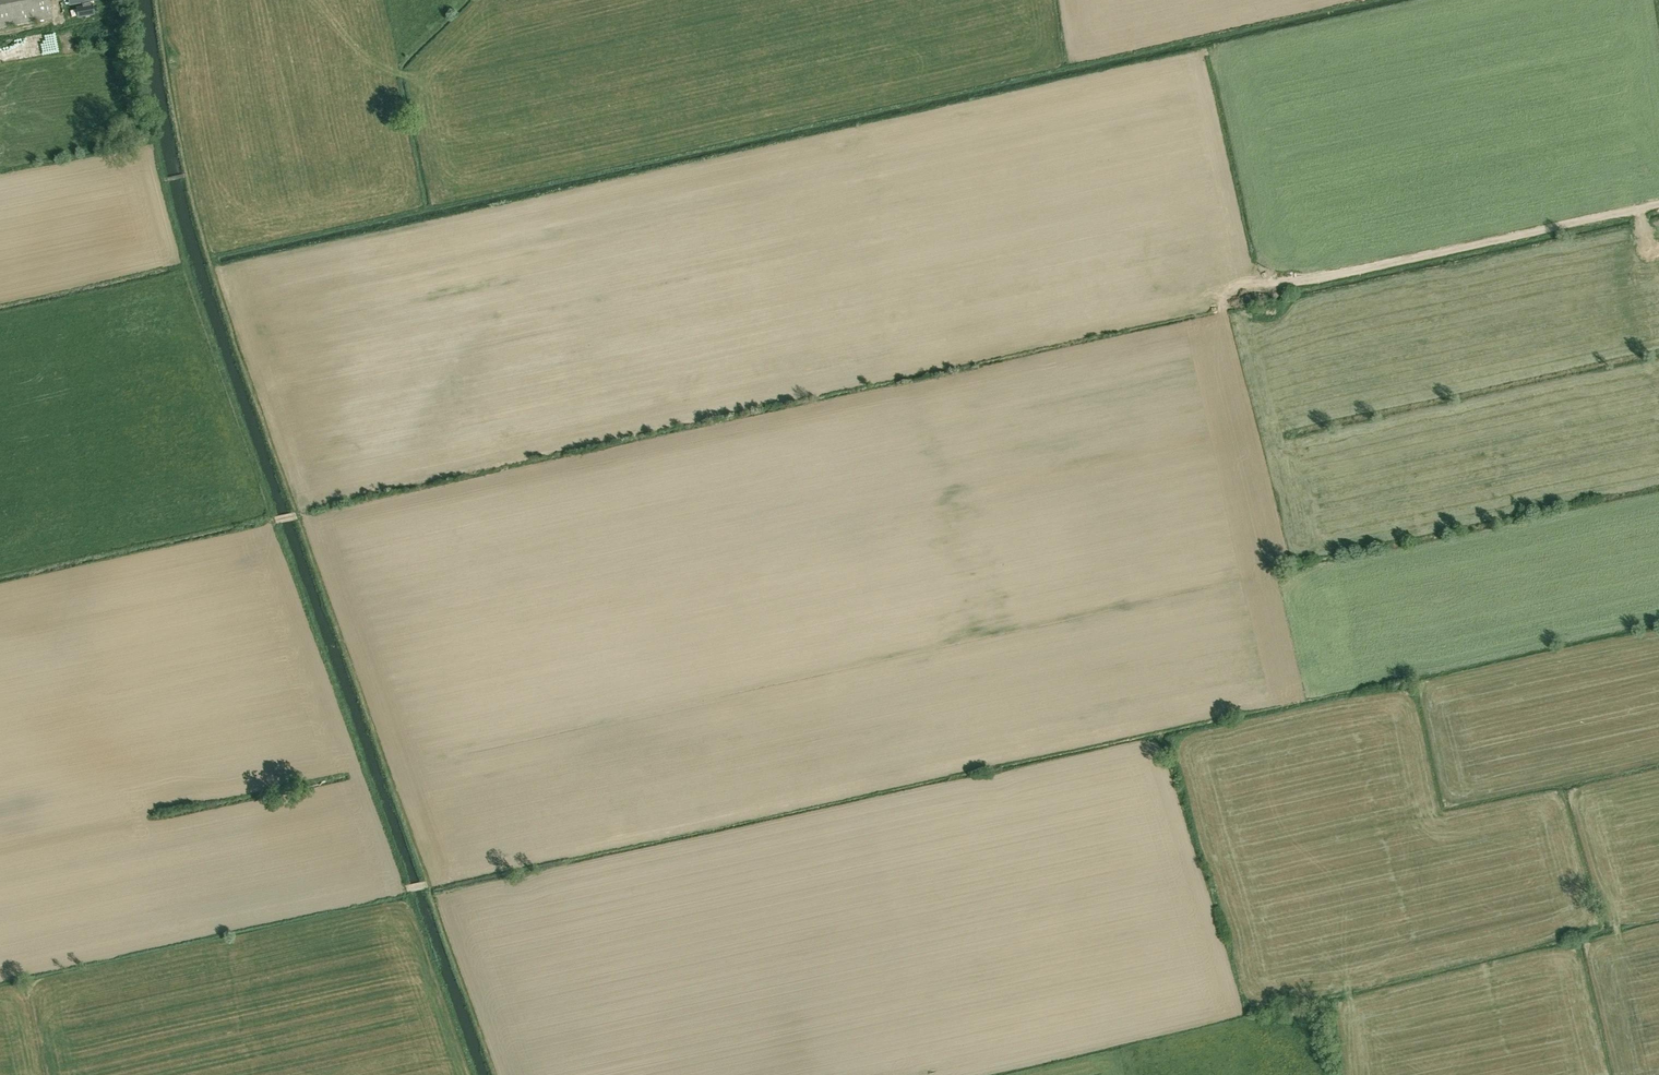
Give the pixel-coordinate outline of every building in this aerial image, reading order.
[(53,18),(50,0),(0,0),(0,27),(53,18)] [(71,3),(82,1),(83,7),(77,8),(79,16),(94,13),(92,5),(91,5),(90,0),(70,0),(71,3)]
